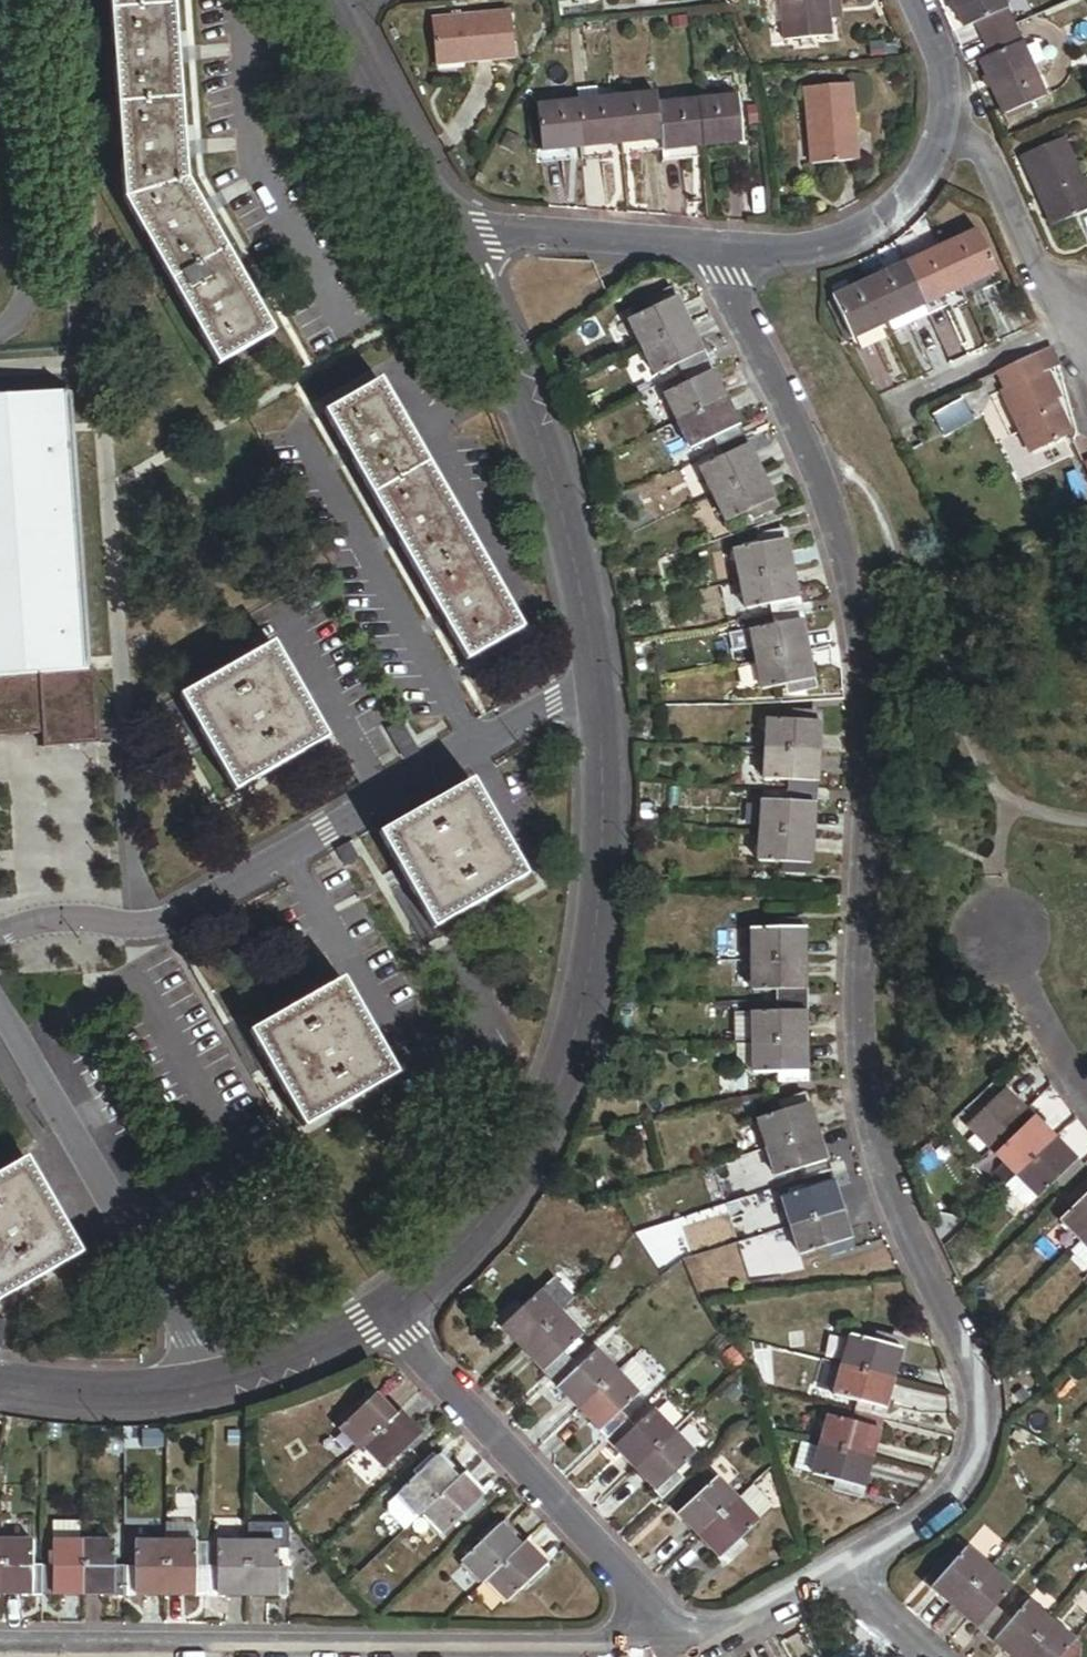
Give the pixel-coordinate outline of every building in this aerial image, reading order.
[(173,0),(112,0),(127,206),(220,367),(273,335),(186,184),(173,0)] [(829,0),(785,0),(788,42),(829,38),(826,3),(829,2),(829,0)] [(1014,29),(1007,12),(1009,11),(1004,0),(954,0),(956,3),(959,11),(966,29),(978,24),(985,42),(1014,29)] [(956,3),(950,6),(954,14),(959,11),(956,3)] [(516,59),(511,13),(436,21),(440,67),(516,59)] [(1021,43),(1014,29),(985,42),(992,57),(981,61),(1006,117),(1047,99),(1023,42),(1021,43)] [(860,162),(853,87),(808,89),(815,166),(860,162)] [(601,102),(600,88),(577,91),(579,104),(601,102)] [(659,107),(658,96),(619,100),(623,145),(663,141),(659,107)] [(739,99),(699,103),(703,148),(744,144),(739,99)] [(623,145),(619,100),(601,102),(579,104),(583,149),(623,145)] [(703,148),(699,103),(659,107),(663,141),(664,152),(703,148)] [(583,149),(579,104),(539,108),(544,153),(583,149)] [(1065,140),(1024,158),(1055,228),(1086,213),(1086,191),(1065,140)] [(941,251),(961,293),(998,276),(978,234),(941,251)] [(905,268),(925,310),(961,293),(941,251),(905,268)] [(867,285),(888,328),(925,310),(905,268),(867,285)] [(867,285),(844,296),(834,300),(854,343),(888,328),(867,285)] [(631,322),(644,349),(689,327),(674,296),(652,307),(654,311),(631,322)] [(929,320),(925,310),(888,328),(892,338),(929,320)] [(689,327),(644,349),(658,377),(682,366),(684,369),(705,359),(689,327)] [(1035,474),(1071,457),(1064,442),(1075,437),(1059,403),(1064,401),(1051,374),(1061,369),(1053,351),(999,376),(1007,392),(1003,394),(1032,457),(1028,459),(1035,474)] [(667,397),(680,424),(725,401),(710,370),(688,381),(690,385),(667,397)] [(522,631),(380,384),(327,415),(468,662),(522,631)] [(0,398),(0,677),(88,671),(69,393),(0,398)] [(725,401),(680,424),(693,451),(716,440),(718,445),(736,436),(741,434),(725,401)] [(972,428),(960,403),(931,417),(943,442),(972,428)] [(736,436),(718,445),(721,450),(738,441),(736,436)] [(738,441),(721,450),(723,455),(746,444),(744,439),(738,441)] [(746,444),(723,455),(726,460),(703,471),(716,497),(762,475),(749,449),(746,444)] [(762,475),(716,497),(730,524),(752,513),(754,518),(777,507),(762,475)] [(736,551),(742,580),(792,571),(785,537),(762,542),(763,546),(736,551)] [(792,571),(742,580),(749,612),(774,606),(775,611),(799,606),(792,571)] [(752,632),(758,662),(808,653),(802,618),(778,623),(779,627),(752,632)] [(325,742),(272,649),(184,699),(237,792),(325,742)] [(808,653),(758,662),(763,691),(791,686),(792,691),(814,687),(808,653)] [(770,720),(768,752),(818,756),(821,719),(797,717),(797,722),(770,720)] [(818,756),(768,752),(765,782),(791,784),(790,795),(809,796),(810,790),(816,791),(818,756)] [(524,878),(471,786),(382,836),(436,929),(524,878)] [(764,802),(762,833),(813,836),(815,802),(792,800),(792,804),(764,802)] [(813,836),(762,833),(760,863),(788,865),(788,871),(811,872),(813,836)] [(752,933),(752,963),(804,962),(803,928),(778,929),(778,933),(752,933)] [(804,962),(752,963),(753,993),(779,993),(779,999),(805,998),(804,962)] [(393,1077),(340,985),(253,1035),(306,1127),(393,1077)] [(754,1016),(755,1046),(805,1045),(804,1009),(780,1010),(780,1015),(754,1016)] [(805,1045),(755,1046),(755,1048),(756,1075),(780,1074),(781,1079),(806,1079),(805,1045)] [(756,1075),(755,1048),(739,1048),(739,1076),(756,1075)] [(968,1130),(1017,1179),(1053,1143),(1004,1094),(968,1130)] [(759,1121),(768,1151),(817,1136),(807,1101),(782,1109),(783,1113),(759,1121)] [(817,1136),(768,1151),(777,1179),(801,1172),(802,1177),(827,1169),(817,1136)] [(1053,1143),(1017,1179),(1039,1201),(1057,1183),(1061,1187),(1079,1169),(1053,1143)] [(27,1163),(0,1178),(0,1300),(79,1255),(27,1163)] [(783,1200),(792,1228),(840,1212),(830,1180),(806,1188),(807,1192),(783,1200)] [(1082,1245),(1086,1240),(1086,1191),(1075,1202),(1079,1206),(1061,1224),(1082,1245)] [(840,1212),(792,1228),(802,1258),(825,1251),(827,1256),(832,1255),(834,1260),(848,1256),(846,1250),(852,1248),(840,1212)] [(561,1316),(576,1302),(555,1280),(540,1294),(561,1316)] [(499,1326),(524,1351),(561,1316),(540,1294),(521,1313),(517,1309),(499,1326)] [(561,1316),(524,1351),(548,1377),(565,1360),(562,1357),(582,1338),(561,1316)] [(806,1337),(793,1337),(793,1351),(807,1350),(806,1337)] [(850,1339),(842,1370),(892,1383),(901,1348),(878,1342),(877,1346),(850,1339)] [(580,1411),(617,1376),(596,1354),(576,1373),(573,1370),(556,1386),(580,1411)] [(652,1384),(631,1362),(617,1376),(638,1398),(652,1384)] [(892,1383),(842,1370),(835,1398),(861,1405),(860,1410),(884,1416),(892,1383)] [(638,1398),(617,1376),(580,1411),(604,1436),(621,1420),(618,1416),(638,1398)] [(743,1398),(733,1388),(724,1397),(733,1407),(743,1398)] [(340,1431),(360,1453),(364,1450),(396,1419),(375,1397),(340,1431)] [(636,1470),(674,1435),(653,1413),(633,1432),(630,1430),(613,1446),(636,1470)] [(423,1437),(401,1414),(396,1419),(364,1450),(386,1472),(423,1437)] [(829,1419),(821,1448),(870,1461),(879,1428),(856,1422),(855,1426),(829,1419)] [(694,1457),(674,1435),(636,1470),(660,1495),(678,1478),(676,1475),(694,1457)] [(813,1477),(820,1451),(803,1446),(795,1472),(813,1477)] [(870,1461),(821,1448),(820,1451),(813,1477),(839,1484),(838,1489),(848,1492),(847,1498),(854,1500),(855,1494),(861,1496),(870,1461)] [(424,1515),(457,1484),(433,1459),(417,1475),(419,1477),(400,1496),(389,1506),(410,1529),(424,1515)] [(485,1505),(461,1479),(457,1484),(424,1515),(445,1536),(464,1518),(467,1522),(485,1505)] [(679,1509),(675,1512),(700,1538),(737,1503),(716,1481),(697,1499),(693,1495),(683,1505),(679,1509)] [(772,1509),(752,1488),(737,1503),(756,1524),(772,1509)] [(756,1524),(737,1503),(700,1538),(724,1564),(732,1556),(742,1547),(739,1543),(758,1525),(756,1524)] [(82,1596),(84,1543),(80,1543),(81,1524),(53,1523),(52,1570),(48,1570),(47,1596),(82,1596)] [(293,1533),(289,1528),(284,1525),(248,1524),(247,1544),(278,1544),(278,1550),(284,1550),(290,1548),(293,1545),(294,1538),(293,1533)] [(195,1526),(166,1526),(166,1544),(165,1596),(200,1596),(200,1590),(206,1590),(207,1544),(195,1544),(195,1526)] [(462,1564),(484,1586),(487,1583),(520,1551),(496,1526),(479,1542),(482,1545),(462,1564)] [(32,1543),(0,1543),(0,1596),(37,1596),(37,1571),(33,1571),(32,1543)] [(115,1544),(84,1543),(82,1596),(117,1597),(117,1591),(118,1570),(114,1570),(115,1544)] [(130,1596),(165,1596),(166,1544),(135,1544),(135,1571),(130,1571),(130,1596)] [(247,1596),(247,1544),(207,1544),(206,1590),(213,1590),(213,1596),(247,1596)] [(278,1544),(247,1544),(247,1596),(282,1596),(282,1572),(278,1572),(278,1550),(278,1544)] [(950,1570),(965,1552),(957,1545),(941,1563),(950,1570)] [(549,1572),(525,1547),(520,1551),(487,1583),(508,1604),(526,1586),(530,1590),(549,1572)] [(988,1572),(965,1552),(950,1570),(947,1573),(939,1566),(925,1581),(930,1585),(928,1588),(954,1611),(988,1572)] [(736,1560),(732,1556),(724,1564),(728,1568),(736,1560)] [(1011,1592),(988,1572),(954,1611),(981,1634),(997,1615),(994,1612),(1011,1592)] [(1049,1625),(1027,1606),(1010,1626),(1007,1623),(990,1641),(1008,1656),(1021,1656),(1049,1625)] [(1049,1625),(1021,1656),(1064,1656),(1073,1646),(1049,1625)]
